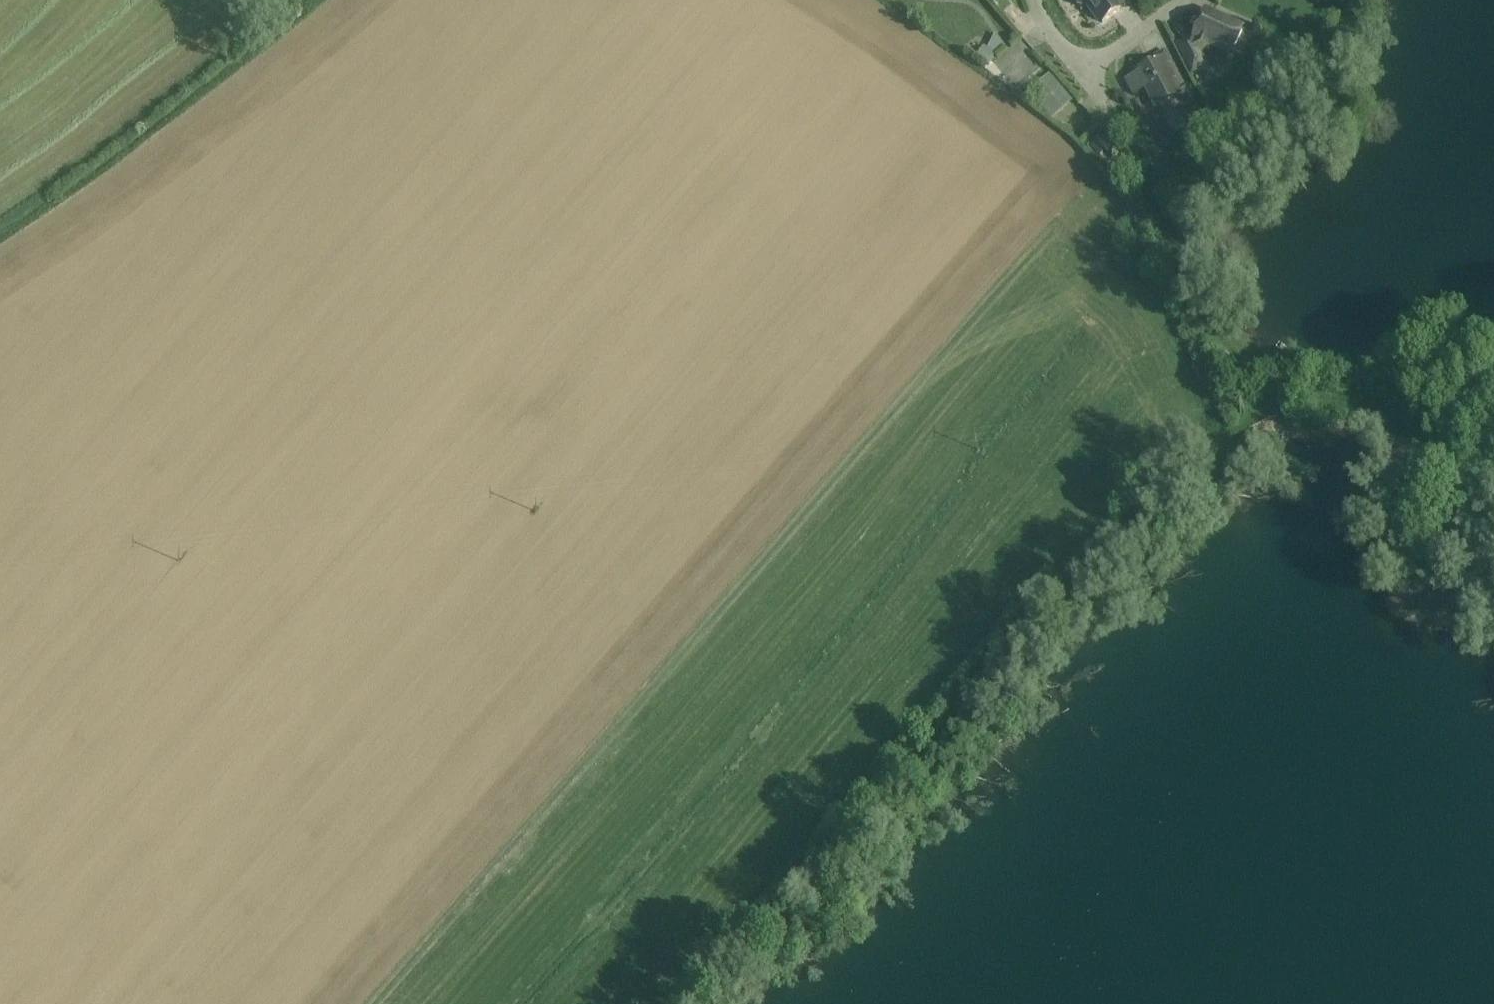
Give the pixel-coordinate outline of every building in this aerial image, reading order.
[(1114,0),(1081,0),(1080,3),(1090,6),(1103,24),(1121,11),(1114,0)] [(1121,11),(1131,4),(1128,0),(1114,0),(1121,11)] [(1208,14),(1197,39),(1198,40),(1197,42),(1194,44),(1199,55),(1206,52),(1209,45),(1229,54),(1241,29),(1208,14)] [(985,59),(1002,44),(994,35),(977,50),(985,59)] [(1192,41),(1181,47),(1194,72),(1205,66),(1199,55),(1194,44),(1192,41)] [(1165,52),(1147,62),(1150,68),(1162,61),(1164,65),(1170,62),(1165,52)] [(1150,68),(1138,74),(1147,90),(1154,103),(1178,91),(1164,65),(1162,61),(1150,68)] [(1052,74),(1028,94),(1035,102),(1040,97),(1043,101),(1061,85),(1052,74)] [(1138,74),(1126,80),(1134,96),(1147,90),(1138,74)] [(1103,136),(1092,145),(1100,155),(1106,150),(1108,153),(1114,148),(1103,136)]
